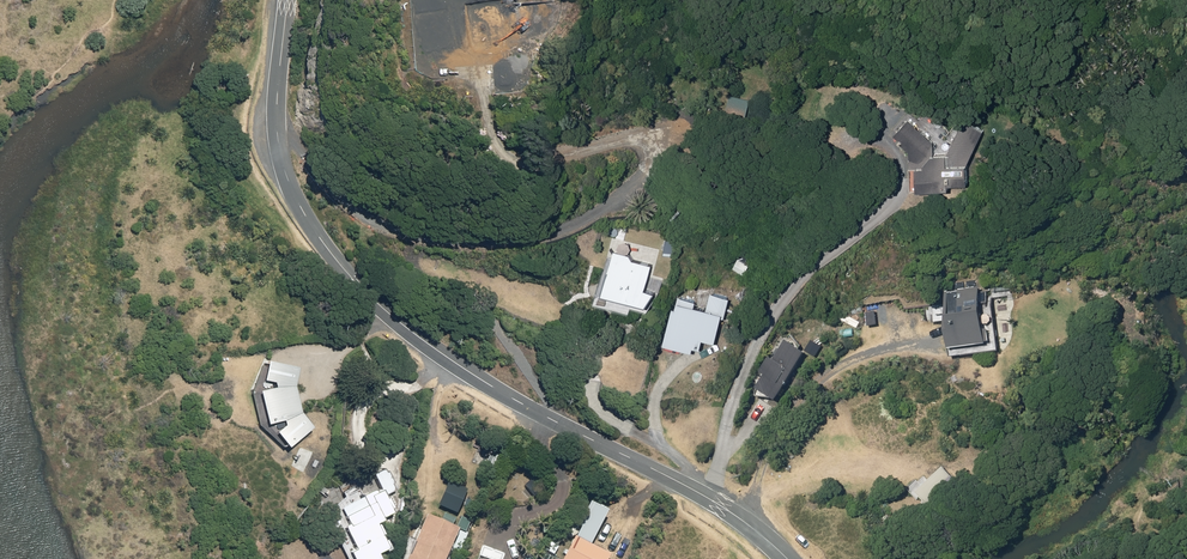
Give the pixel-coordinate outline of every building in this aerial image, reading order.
[(746,124),(752,100),(733,95),(727,120),(746,124)] [(937,143),(911,120),(898,133),(907,142),(905,144),(914,154),(915,190),(957,188),(956,184),(975,182),(974,162),(988,131),(967,120),(951,155),(937,155),(937,143)] [(671,254),(673,240),(666,239),(663,253),(671,254)] [(610,256),(600,297),(646,308),(653,296),(640,293),(646,269),(628,265),(624,259),(610,256)] [(984,345),(977,288),(944,292),(946,312),(943,313),(948,350),(984,345)] [(705,314),(676,306),(664,348),(697,357),(701,342),(712,345),(719,318),(723,319),(728,301),(710,296),(705,314)] [(875,324),(874,311),(865,312),(867,326),(875,324)] [(843,314),(840,319),(855,328),(859,322),(843,314)] [(772,401),(801,353),(781,340),(769,360),(766,358),(756,372),(760,375),(752,388),(772,401)] [(298,367),(267,360),(264,379),(274,381),(274,386),(260,389),(268,423),(283,420),(284,424),(276,432),(288,446),(313,427),(300,410),(294,386),(298,367)] [(344,523),(356,547),(350,550),(355,558),(375,558),(380,556),(377,550),(388,545),(376,521),(383,517),(382,515),(394,509),(386,493),(396,488),(386,466),(372,473),(377,486),(362,494),(367,502),(345,514),(348,521),(344,523)] [(957,485),(941,467),(914,491),(929,508),(957,485)] [(458,513),(468,489),(450,481),(440,506),(458,513)] [(611,554),(591,544),(609,509),(594,501),(564,558),(608,558),(611,554)] [(459,529),(426,515),(408,558),(446,558),(459,529)] [(472,521),(461,517),(456,527),(467,532),(472,521)]
